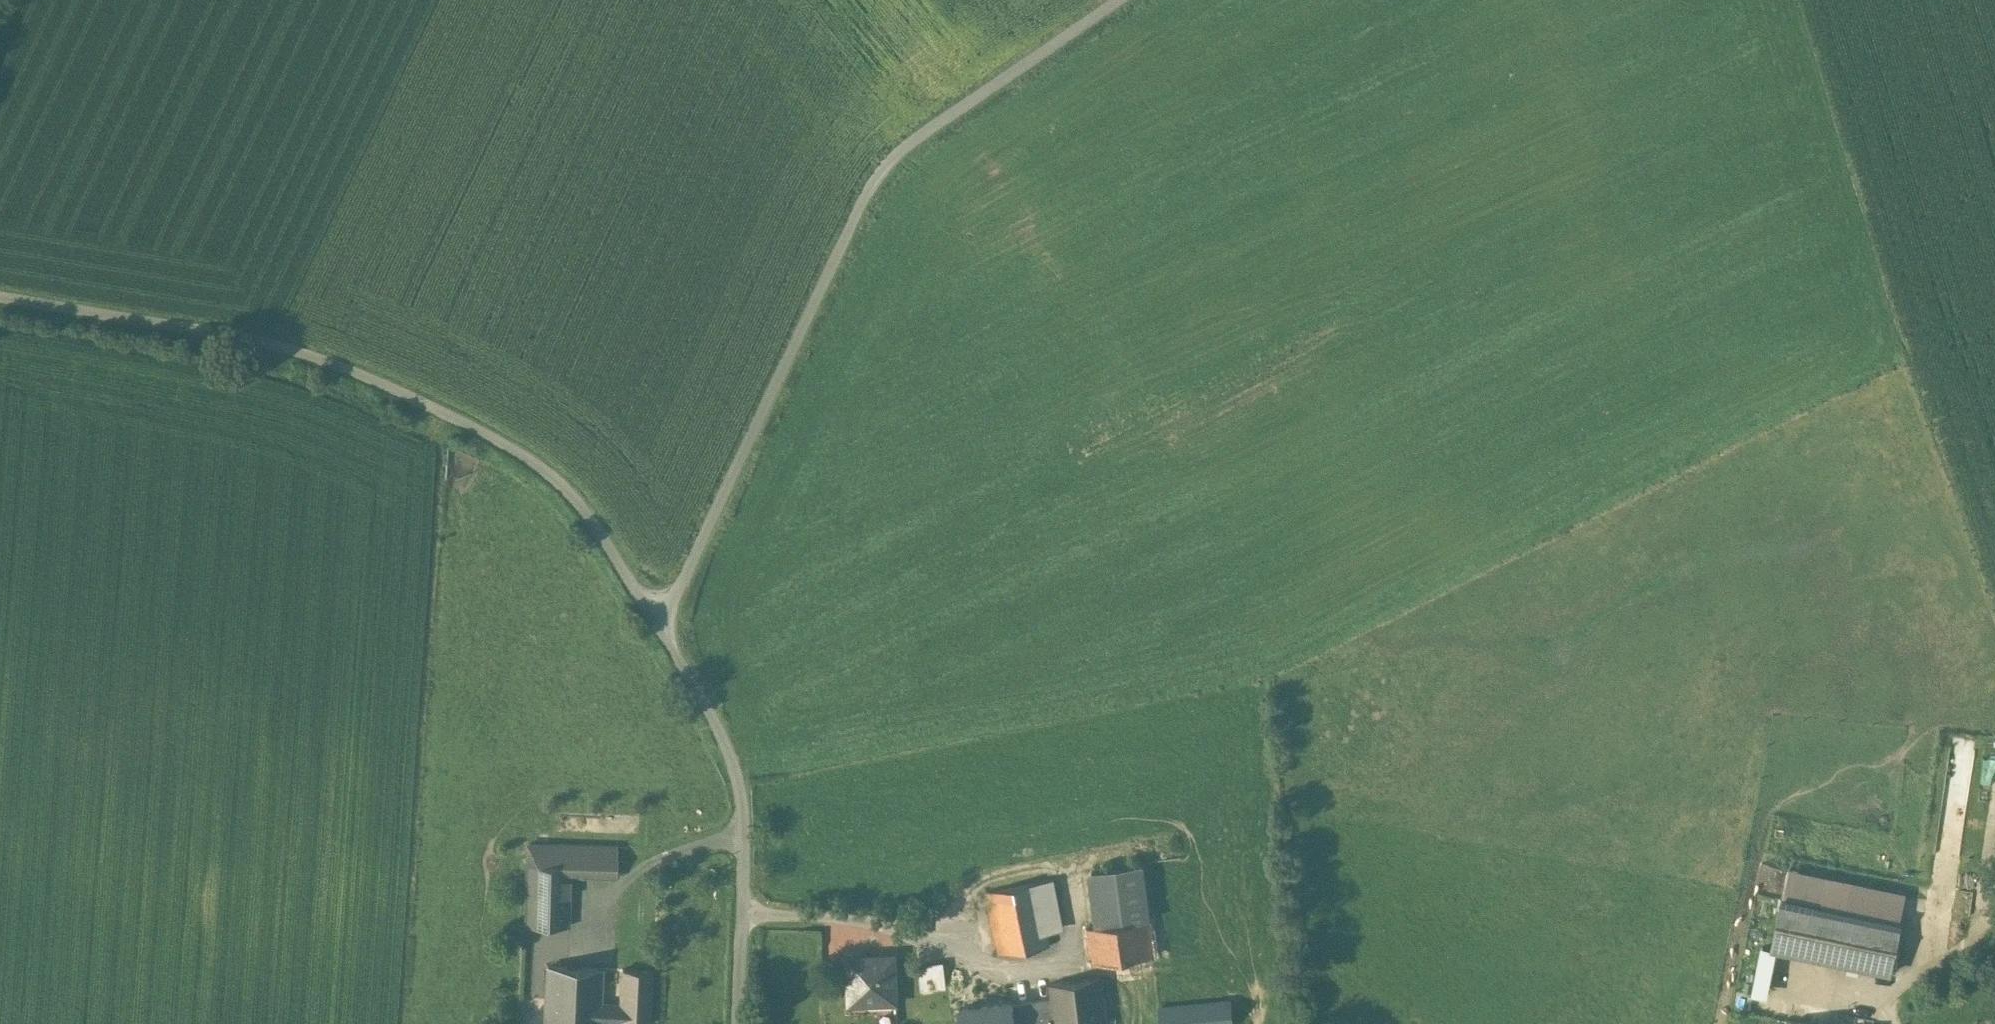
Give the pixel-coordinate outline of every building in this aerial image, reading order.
[(529,845),(517,844),(516,860),(529,860),(529,845)] [(617,847),(529,845),(529,860),(529,865),(569,866),(569,873),(617,874),(617,847)] [(1141,862),(1092,869),(1100,926),(1149,919),(1141,862)] [(529,865),(528,865),(527,926),(569,927),(569,873),(569,866),(529,865)] [(1052,924),(1044,881),(1036,883),(1044,926),(1052,924)] [(1036,883),(993,891),(1005,954),(1048,946),(1044,926),(1036,883)] [(1901,925),(1784,898),(1773,946),(1890,973),(1901,925)] [(1100,926),(1088,928),(1093,964),(1155,955),(1149,919),(1100,926)] [(894,957),(849,958),(851,1003),(896,1001),(894,957)] [(943,963),(919,966),(922,990),(946,987),(943,963)] [(601,969),(548,966),(546,1014),(599,1016),(599,1003),(601,969)] [(651,971),(623,970),(621,1004),(599,1003),(599,1016),(598,1020),(599,1020),(620,1020),(620,1022),(648,1023),(651,971)] [(1051,983),(1053,997),(1057,1023),(1107,1023),(1101,976),(1051,983)] [(1012,1002),(1015,1023),(1057,1023),(1053,997),(1012,1002)] [(960,1007),(962,1023),(1015,1023),(1012,1002),(1012,1001),(960,1007)] [(1159,1008),(1160,1023),(1213,1023),(1232,1022),(1230,1001),(1159,1008)] [(546,1014),(545,1023),(599,1023),(599,1020),(598,1020),(599,1016),(546,1014)]
